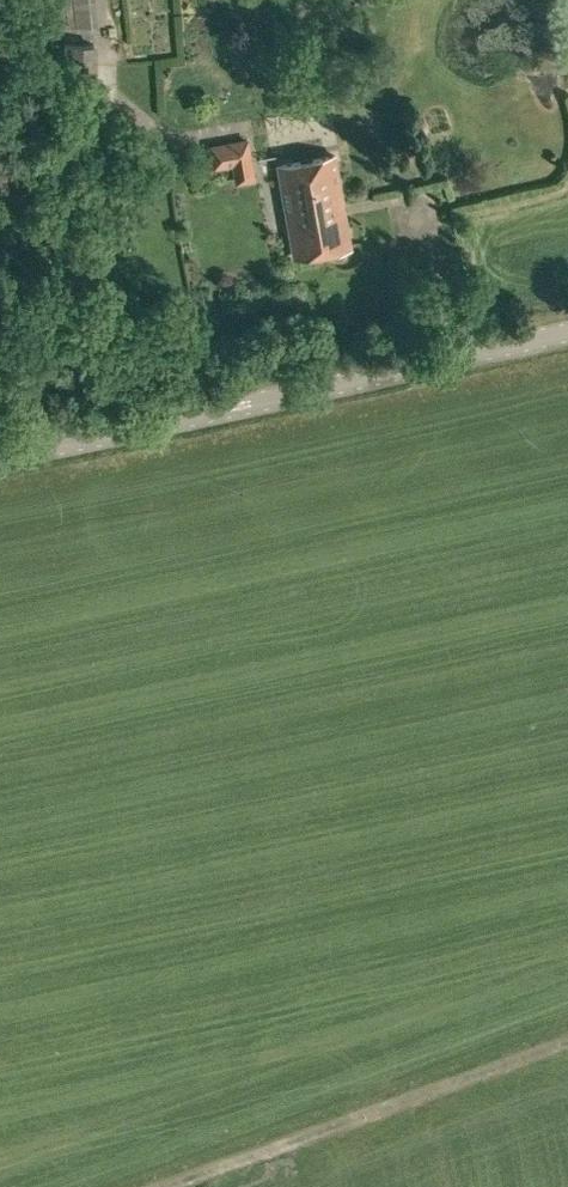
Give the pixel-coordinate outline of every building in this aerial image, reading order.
[(75,26),(97,23),(95,0),(72,0),(75,26)] [(57,137),(90,138),(90,122),(94,122),(95,41),(62,41),(62,121),(57,122),(57,137)] [(248,137),(209,143),(213,168),(232,165),(233,175),(254,171),(248,137)] [(278,164),(294,255),(350,245),(334,154),(278,164)]
